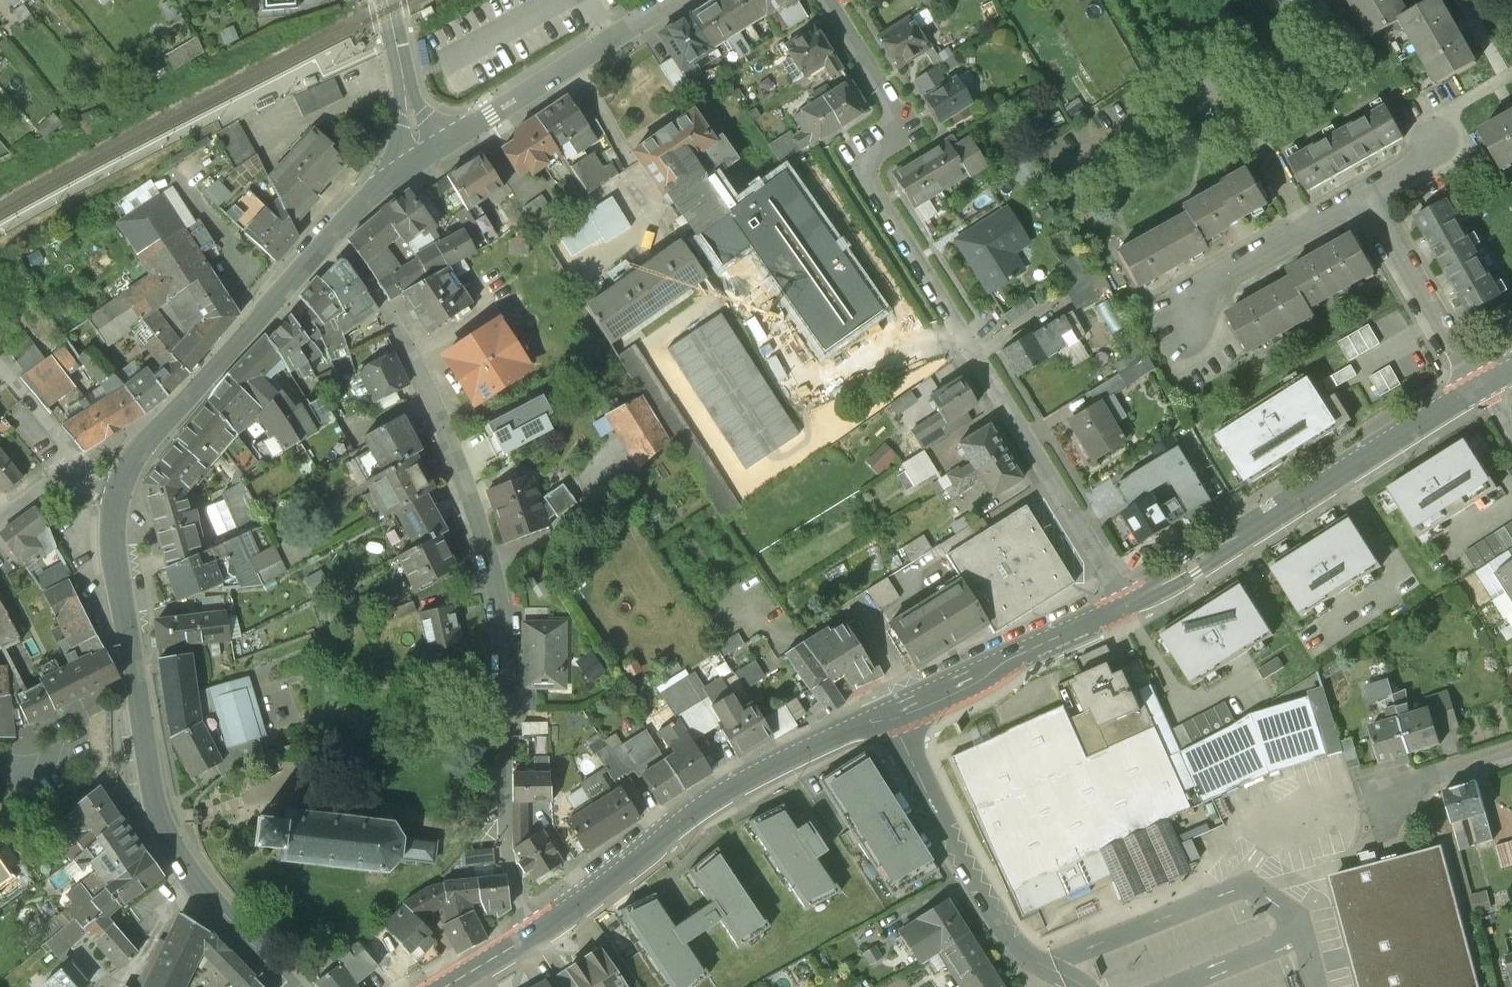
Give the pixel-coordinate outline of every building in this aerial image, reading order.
[(262,13),(298,11),(297,0),(261,0),(262,13)] [(690,16),(690,15),(689,15),(710,49),(719,43),(728,37),(738,31),(719,0),(715,0),(690,16)] [(738,31),(749,24),(765,13),(766,13),(758,0),(719,0),(738,31)] [(766,13),(765,13),(766,14),(774,9),(784,3),(786,7),(797,0),(758,0),(766,13)] [(1371,36),(1402,19),(1409,15),(1400,0),(1351,0),(1371,36)] [(1402,19),(1438,84),(1476,62),(1441,0),(1435,0),(1409,15),(1402,19)] [(30,17),(23,6),(14,13),(22,23),(30,17)] [(787,29),(774,9),(766,14),(779,35),(787,29)] [(689,15),(659,35),(692,88),(705,80),(696,67),(694,68),(690,62),(711,50),(710,49),(689,15)] [(908,19),(878,39),(897,69),(928,50),(908,19)] [(758,40),(749,24),(738,31),(748,46),(758,40)] [(833,59),(814,28),(802,36),(800,32),(793,36),(796,40),(784,47),(803,78),(823,65),(833,59)] [(738,31),(728,37),(741,58),(751,52),(748,46),(738,31)] [(719,43),(710,49),(711,50),(717,61),(726,55),(719,43)] [(833,59),(823,65),(830,77),(841,70),(833,59)] [(934,68),(915,80),(927,98),(946,86),(934,68)] [(334,78),(294,96),(303,116),(343,99),(334,78)] [(927,98),(925,100),(939,123),(971,103),(956,80),(946,86),(927,98)] [(848,82),(829,94),(825,88),(817,92),(839,128),(866,111),(848,82)] [(813,104),(794,116),(811,143),(812,145),(839,128),(817,92),(809,98),(813,104)] [(566,97),(536,117),(557,148),(587,128),(566,97)] [(1386,105),(1290,159),(1308,191),(1404,138),(1386,105)] [(669,128),(668,126),(655,135),(657,137),(633,154),(662,195),(666,192),(695,234),(727,212),(705,181),(735,159),(720,138),(715,142),(693,111),(669,128)] [(1481,131),(1502,169),(1511,163),(1511,113),(1481,131)] [(53,115),(35,130),(43,138),(61,123),(53,115)] [(536,117),(515,131),(514,138),(515,140),(501,150),(518,175),(520,174),(517,171),(524,166),(530,175),(547,165),(544,160),(557,152),(560,156),(561,155),(557,148),(536,117)] [(237,120),(215,133),(235,169),(255,155),(237,120)] [(314,128),(267,178),(279,200),(291,225),(318,196),(316,194),(346,163),(330,148),(333,146),(314,128)] [(803,131),(793,137),(789,131),(781,137),(792,154),(811,143),(803,131)] [(781,137),(768,145),(779,163),(792,154),(781,137)] [(946,142),(919,159),(939,191),(965,175),(965,176),(981,166),(967,144),(953,153),(946,142)] [(600,148),(574,162),(590,191),(616,177),(600,148)] [(481,154),(447,177),(467,210),(474,223),(486,216),(482,209),(476,207),(504,189),(481,154)] [(919,159),(891,175),(912,208),(939,191),(919,159)] [(1250,169),(1180,207),(1184,214),(1185,214),(1200,242),(1201,242),(1269,204),(1250,169)] [(249,191),(226,214),(246,233),(268,210),(249,191)] [(430,225),(407,193),(381,212),(398,236),(404,244),(430,225)] [(198,219),(182,230),(160,195),(119,223),(153,275),(154,275),(169,298),(169,299),(170,300),(169,301),(177,314),(183,310),(174,296),(184,289),(198,312),(218,339),(238,317),(199,256),(215,246),(198,219)] [(542,195),(523,207),(535,225),(554,213),(542,195)] [(612,196),(555,231),(570,256),(601,238),(604,243),(630,227),(612,196)] [(268,210),(246,233),(275,260),(297,237),(291,225),(279,200),(268,210)] [(1501,295),(1447,200),(1416,218),(1470,313),(1501,295)] [(467,210),(455,217),(464,232),(468,238),(480,233),(474,223),(467,210)] [(1007,211),(959,241),(989,290),(1008,278),(1010,281),(1013,279),(1001,259),(1027,243),(1007,211)] [(362,228),(348,240),(364,262),(383,248),(398,236),(381,212),(362,228)] [(1184,214),(1116,253),(1135,287),(1204,249),(1201,242),(1200,242),(1185,214),(1184,214)] [(499,239),(486,216),(474,223),(480,233),(488,246),(499,239)] [(430,225),(404,244),(411,254),(417,251),(420,256),(436,247),(441,244),(430,225)] [(441,244),(436,247),(447,268),(475,253),(468,238),(464,232),(441,244)] [(1353,236),(1289,272),(1292,278),(1310,309),(1374,273),(1353,236)] [(681,243),(586,308),(608,344),(705,277),(681,243)] [(436,247),(420,256),(417,251),(411,254),(417,262),(428,278),(443,270),(447,268),(436,247)] [(364,262),(378,283),(400,271),(383,248),(364,262)] [(377,311),(345,263),(343,262),(341,261),(340,262),(339,262),(321,281),(336,295),(343,310),(344,314),(337,318),(343,334),(377,311)] [(400,271),(378,283),(389,300),(404,292),(428,278),(417,262),(400,271)] [(428,278),(404,292),(429,332),(472,305),(461,287),(456,290),(443,270),(428,278)] [(1082,274),(1063,287),(1076,309),(1096,297),(1082,274)] [(153,275),(123,295),(141,319),(143,317),(155,309),(169,299),(169,298),(154,275),(153,275)] [(321,281),(317,277),(300,297),(312,311),(323,324),(324,323),(343,310),(336,295),(321,281)] [(1292,278),(1228,314),(1249,352),(1314,316),(1310,309),(1292,278)] [(123,295),(62,336),(82,363),(101,383),(113,373),(95,350),(129,327),(145,346),(158,336),(143,317),(141,319),(123,295)] [(1029,297),(1003,315),(1010,325),(1036,307),(1029,297)] [(176,337),(155,309),(143,317),(158,336),(188,372),(195,364),(185,352),(181,345),(176,337)] [(312,311),(296,323),(305,334),(311,331),(316,327),(317,329),(323,324),(312,311)] [(198,312),(188,318),(187,317),(180,322),(189,336),(181,345),(185,352),(195,364),(218,339),(198,312)] [(1031,336),(1026,328),(1010,337),(1014,343),(1001,351),(1017,377),(1085,337),(1070,312),(1031,336)] [(296,323),(291,316),(269,340),(267,338),(267,337),(265,335),(264,337),(282,359),(289,371),(297,366),(304,378),(313,372),(311,369),(297,347),(308,339),(305,334),(296,323)] [(528,368),(498,322),(445,356),(475,403),(528,368)] [(323,324),(317,329),(324,345),(337,336),(331,327),(328,329),(324,323),(323,324)] [(1369,325),(1339,342),(1350,361),(1380,344),(1369,325)] [(308,339),(297,347),(311,369),(329,358),(324,345),(317,329),(316,327),(311,331),(314,336),(308,339)] [(311,331),(305,334),(308,339),(314,336),(311,331)] [(1135,331),(1125,337),(1136,357),(1146,351),(1135,331)] [(26,334),(7,349),(16,361),(35,346),(26,334)] [(188,372),(158,336),(145,346),(165,370),(155,377),(167,395),(189,373),(188,372)] [(80,368),(64,347),(53,337),(41,341),(35,346),(46,360),(51,356),(67,377),(80,368)] [(264,337),(228,374),(229,375),(246,396),(247,396),(263,411),(273,401),(277,397),(262,380),(282,359),(264,337)] [(35,346),(16,361),(26,374),(41,364),(46,360),(35,346)] [(393,354),(359,371),(374,402),(374,401),(395,391),(408,385),(393,354)] [(67,377),(51,356),(46,360),(41,364),(64,392),(73,385),(67,377)] [(26,374),(21,378),(44,407),(64,392),(41,364),(26,374)] [(1352,365),(1324,381),(1329,391),(1357,376),(1352,365)] [(1390,366),(1370,377),(1381,396),(1401,385),(1390,366)] [(151,370),(140,377),(138,373),(129,379),(131,383),(125,387),(144,414),(167,395),(155,377),(151,370)] [(124,387),(113,373),(101,383),(110,396),(95,406),(92,408),(110,436),(144,414),(125,387),(124,387)] [(1119,374),(1089,392),(1097,405),(1098,404),(1099,405),(1127,388),(1119,374)] [(246,396),(229,375),(214,390),(209,401),(209,400),(208,401),(237,436),(263,411),(247,396),(246,396)] [(1323,403),(1305,375),(1217,431),(1251,484),(1284,463),(1282,460),(1289,455),(1291,459),(1352,420),(1336,395),(1323,403)] [(961,379),(930,398),(940,414),(920,426),(925,436),(976,405),(961,379)] [(395,391),(374,401),(379,411),(400,401),(395,391)] [(540,396),(487,424),(503,455),(553,430),(546,417),(550,416),(549,415),(552,414),(542,396),(540,397),(540,396)] [(641,396),(604,416),(638,469),(669,440),(641,396)] [(322,397),(309,404),(323,428),(336,420),(322,397)] [(95,406),(90,398),(86,401),(91,408),(92,408),(95,406)] [(85,399),(79,403),(85,412),(91,408),(86,401),(85,399)] [(208,402),(176,439),(174,440),(177,442),(155,469),(157,471),(158,471),(185,494),(195,483),(196,484),(225,450),(246,476),(261,467),(237,436),(208,401),(208,402)] [(273,401),(263,411),(277,431),(282,427),(279,423),(286,418),(285,417),(273,401)] [(309,404),(286,418),(299,442),(323,428),(309,404)] [(1097,405),(1073,419),(1085,439),(1080,442),(1092,461),(1123,442),(1112,423),(1111,424),(1099,405),(1098,404),(1097,405)] [(85,412),(61,428),(80,450),(85,451),(110,436),(92,408),(91,408),(85,412)] [(402,416),(363,438),(382,472),(415,453),(420,451),(408,430),(409,429),(402,416)] [(989,426),(958,445),(971,464),(960,471),(964,478),(1006,452),(989,426)] [(1172,436),(1152,448),(1167,473),(1187,461),(1172,436)] [(1466,439),(1388,488),(1420,538),(1498,489),(1466,439)] [(927,448),(904,461),(918,485),(941,471),(927,448)] [(1006,452),(964,478),(969,485),(979,478),(992,499),(1023,480),(1006,452)] [(382,472),(365,482),(384,517),(395,511),(423,495),(435,489),(415,453),(382,472)] [(17,474),(0,454),(0,487),(17,474)] [(1212,501),(1187,461),(1167,473),(1191,512),(1192,513),(1212,501)] [(959,468),(920,492),(926,502),(953,485),(964,478),(960,471),(959,468)] [(185,494),(158,471),(157,471),(144,487),(156,531),(155,531),(166,568),(206,551),(198,522),(199,521),(196,510),(190,512),(185,494)] [(530,473),(488,489),(500,522),(498,523),(505,543),(550,526),(547,518),(555,512),(558,515),(576,501),(570,493),(561,482),(554,487),(554,486),(542,495),(544,498),(540,501),(530,473)] [(964,478),(953,485),(959,495),(971,488),(969,485),(964,478)] [(243,483),(222,494),(240,536),(267,525),(243,483)] [(423,495),(395,511),(407,533),(411,531),(419,546),(439,536),(444,533),(423,495)] [(1153,496),(1124,514),(1142,543),(1171,526),(1170,524),(1191,512),(1182,496),(1161,509),(1153,496)] [(988,529),(945,555),(960,580),(987,624),(986,624),(993,634),(1074,584),(1025,506),(988,529)] [(34,509),(2,534),(23,563),(34,555),(40,549),(33,538),(45,527),(44,523),(34,509)] [(1270,565),(1302,616),(1381,566),(1349,515),(1316,536),(1319,541),(1306,549),(1303,544),(1270,565)] [(981,519),(939,545),(945,555),(988,529),(981,519)] [(1465,553),(1476,571),(1511,548),(1511,523),(1465,553)] [(419,546),(397,557),(412,588),(429,579),(430,581),(455,568),(439,536),(419,546)] [(923,536),(903,548),(911,562),(932,549),(923,536)] [(166,568),(179,601),(221,584),(223,590),(262,586),(250,560),(239,537),(206,551),(166,568)] [(272,547),(250,560),(262,586),(285,572),(272,547)] [(34,555),(23,563),(31,574),(42,568),(34,555)] [(63,564),(34,579),(42,591),(70,577),(63,564)] [(1498,574),(1509,592),(1511,590),(1511,565),(1498,574)] [(887,578),(866,590),(879,610),(899,597),(887,578)] [(960,580),(887,624),(914,668),(986,624),(987,624),(960,580)] [(7,614),(6,615),(18,639),(2,648),(1,648),(14,674),(24,694),(42,685),(44,684),(43,682),(28,653),(43,645),(39,636),(45,633),(42,629),(59,620),(83,607),(69,582),(7,614)] [(1160,632),(1194,685),(1274,635),(1240,582),(1207,603),(1211,608),(1197,617),(1194,611),(1160,632)] [(0,603),(0,645),(2,648),(18,639),(6,615),(7,614),(0,603)] [(89,659),(43,682),(44,684),(42,685),(46,693),(54,710),(119,678),(83,607),(59,620),(72,649),(81,645),(89,659)] [(453,608),(420,615),(429,656),(461,649),(453,608)] [(550,624),(550,609),(525,609),(525,625),(550,624)] [(226,614),(156,622),(158,647),(200,643),(200,645),(229,641),(226,614)] [(844,624),(830,633),(828,629),(803,645),(827,679),(827,680),(839,672),(848,685),(853,682),(857,690),(884,677),(857,621),(846,626),(844,624)] [(550,624),(525,625),(526,689),(566,688),(565,624),(550,624)] [(803,645),(801,643),(784,654),(809,690),(827,679),(803,645)] [(1107,645),(1080,657),(1088,674),(1112,663),(1115,661),(1107,645)] [(242,680),(197,692),(191,654),(159,659),(169,727),(170,727),(172,738),(171,738),(193,777),(220,762),(226,774),(238,765),(263,755),(258,737),(263,736),(249,688),(245,689),(242,680)] [(753,660),(733,673),(734,675),(742,687),(762,674),(753,660)] [(1088,674),(1081,677),(1095,709),(1096,709),(1096,710),(1141,690),(1135,692),(1127,673),(1126,671),(1117,675),(1112,663),(1088,674)] [(0,667),(0,696),(10,695),(10,697),(24,694),(14,674),(8,676),(7,666),(0,667)] [(1143,666),(1127,673),(1135,692),(1141,690),(1152,686),(1143,666)] [(1323,672),(1302,677),(1305,693),(1312,692),(1311,686),(1326,683),(1323,672)] [(693,673),(672,686),(689,712),(709,699),(693,673)] [(742,687),(734,675),(722,683),(730,695),(731,694),(741,711),(752,704),(744,691),(742,687)] [(827,679),(809,690),(810,691),(818,703),(810,708),(819,721),(843,704),(827,680),(827,679)] [(1389,680),(1366,687),(1371,702),(1367,704),(1370,713),(1377,711),(1374,703),(1379,702),(1385,722),(1400,718),(1393,696),(1389,680)] [(42,685),(24,694),(28,702),(46,693),(42,685)] [(689,712),(672,686),(659,693),(669,710),(676,721),(677,720),(689,712)] [(1181,752),(1152,686),(1141,690),(1186,791),(1196,786),(1181,752)] [(1407,689),(1393,696),(1400,718),(1408,715),(1407,689)] [(1095,709),(1073,718),(1068,706),(953,755),(1022,916),(1114,876),(1114,875),(1137,865),(1144,883),(1200,858),(1192,839),(1181,844),(1170,819),(1193,808),(1186,791),(1141,690),(1096,710),(1096,709),(1095,709)] [(1341,742),(1325,691),(1311,696),(1328,756),(1344,751),(1341,742)] [(28,702),(20,707),(28,723),(54,710),(46,693),(28,702)] [(741,711),(731,694),(730,695),(710,707),(721,724),(717,726),(737,756),(771,736),(771,735),(761,719),(752,704),(741,711)] [(1449,694),(1427,701),(1430,708),(1435,725),(1457,718),(1449,694)] [(0,696),(0,737),(14,737),(10,697),(10,695),(0,696)] [(1250,714),(1231,726),(1181,752),(1196,786),(1204,804),(1270,775),(1328,756),(1311,696),(1250,714)] [(796,699),(784,706),(794,721),(794,722),(805,714),(796,699)] [(784,706),(761,719),(771,735),(771,736),(794,722),(794,721),(784,706)] [(1408,715),(1400,718),(1411,753),(1441,743),(1435,725),(1430,708),(1408,715)] [(669,710),(650,722),(661,739),(664,736),(670,746),(686,735),(677,720),(676,721),(669,710)] [(1385,722),(1370,727),(1381,762),(1411,753),(1400,718),(1385,722)] [(524,733),(551,732),(550,719),(524,720),(524,733)] [(627,740),(621,731),(609,738),(622,759),(648,744),(650,751),(658,764),(663,761),(644,730),(627,740)] [(670,746),(668,747),(673,754),(663,761),(683,790),(710,771),(686,735),(670,746)] [(1353,738),(1341,742),(1344,751),(1349,768),(1361,765),(1353,738)] [(893,802),(864,754),(819,782),(848,829),(893,802)] [(549,759),(535,759),(534,773),(512,773),(512,802),(525,802),(552,802),(549,759)] [(658,764),(641,776),(660,805),(683,790),(663,761),(658,764)] [(1478,782),(1444,791),(1452,822),(1473,817),(1480,843),(1493,839),(1478,782)] [(99,787),(74,807),(75,809),(97,838),(120,817),(99,787)] [(620,790),(609,797),(606,792),(591,802),(612,835),(638,819),(620,790)] [(541,830),(528,839),(525,834),(525,802),(512,802),(512,848),(521,861),(517,864),(524,873),(527,871),(534,880),(549,870),(550,871),(553,872),(559,868),(559,864),(562,862),(541,830)] [(591,802),(576,812),(579,817),(568,824),(586,852),(612,835),(591,802)] [(893,802),(848,829),(891,899),(936,871),(893,802)] [(783,804),(748,827),(802,910),(837,887),(817,856),(826,850),(808,822),(799,828),(783,804)] [(75,809),(52,828),(57,834),(65,827),(76,842),(64,852),(71,860),(97,838),(75,809)] [(367,821),(352,819),(352,817),(348,816),(347,818),(332,817),(332,814),(328,814),(327,816),(312,814),(312,812),(307,811),(307,814),(291,812),(292,810),(287,809),(287,811),(285,811),(284,820),(280,849),(279,858),(282,858),(281,861),(286,861),(286,859),(302,861),(301,863),(306,864),(306,861),(322,863),(322,865),(326,866),(326,864),(342,865),(342,868),(346,868),(347,866),(362,868),(362,870),(366,871),(367,868),(382,870),(382,872),(386,873),(387,871),(397,859),(399,860),(400,858),(415,860),(417,840),(403,838),(402,836),(400,837),(392,824),(392,821),(388,821),(387,823),(372,821),(372,819),(368,818),(367,821)] [(145,855),(121,818),(120,817),(97,838),(71,860),(78,871),(92,861),(102,877),(109,887),(145,855)] [(254,846),(280,849),(284,820),(258,817),(254,846)] [(1468,836),(1457,839),(1459,849),(1470,846),(1468,836)] [(1496,846),(1502,869),(1511,866),(1511,842),(1496,846)] [(708,904),(675,926),(687,943),(719,921),(737,947),(770,926),(717,848),(687,872),(708,904)] [(1335,876),(1365,986),(1477,986),(1440,848),(1379,864),(1376,852),(1370,854),(1370,851),(1359,854),(1363,868),(1335,876)] [(493,868),(494,850),(465,849),(465,867),(493,868)] [(109,887),(106,890),(120,906),(162,876),(145,855),(109,887)] [(505,876),(478,879),(480,903),(480,909),(495,908),(496,915),(510,906),(505,876)] [(102,877),(84,890),(92,899),(92,900),(106,890),(109,887),(102,877)] [(478,879),(444,882),(444,884),(446,905),(447,905),(448,913),(449,920),(472,913),(468,904),(480,903),(478,879)] [(444,884),(426,889),(438,908),(446,905),(444,884)] [(426,889),(405,903),(414,917),(416,916),(438,908),(426,889)] [(106,890),(92,900),(92,899),(90,901),(100,911),(101,912),(82,928),(85,932),(97,945),(104,939),(100,934),(112,923),(107,917),(120,906),(106,890)] [(619,911),(670,986),(694,986),(708,975),(687,943),(675,926),(654,894),(619,911)] [(1486,894),(1472,898),(1475,912),(1490,908),(1486,894)] [(946,900),(915,920),(920,927),(903,938),(919,963),(937,953),(967,933),(946,900)] [(90,901),(71,916),(73,918),(81,927),(100,911),(90,901)] [(405,903),(383,927),(398,943),(403,948),(409,954),(431,932),(416,916),(414,917),(405,903)] [(448,913),(440,914),(443,923),(449,920),(448,913)] [(472,913),(449,920),(443,923),(458,953),(485,940),(472,913)] [(190,972),(191,972),(195,963),(194,963),(201,949),(209,931),(182,914),(152,972),(144,986),(182,986),(190,972)] [(73,918),(40,946),(46,953),(50,950),(55,957),(57,955),(62,961),(69,947),(69,946),(85,932),(82,928),(81,927),(73,918)] [(121,934),(112,923),(100,934),(104,939),(97,945),(109,960),(112,958),(120,967),(128,959),(129,960),(130,958),(137,952),(125,939),(127,937),(123,932),(121,934)] [(367,942),(354,956),(370,972),(398,943),(383,927),(367,942)] [(209,931),(201,949),(230,973),(245,986),(247,986),(255,979),(209,931)] [(967,933),(937,953),(957,985),(988,966),(967,933)] [(328,954),(308,960),(316,979),(323,986),(337,986),(348,980),(352,986),(370,972),(354,956),(367,942),(365,940),(328,954)] [(881,958),(874,946),(862,953),(869,965),(881,958)] [(602,986),(626,986),(599,947),(582,958),(602,986)] [(417,964),(403,948),(388,962),(401,977),(417,964)] [(566,969),(578,986),(602,986),(582,958),(566,969)] [(45,985),(47,986),(84,986),(88,983),(71,963),(45,985)] [(957,985),(959,986),(1002,986),(988,966),(957,985)] [(137,975),(130,986),(144,986),(152,972),(143,968),(137,975)] [(255,979),(247,986),(263,986),(255,979)]
